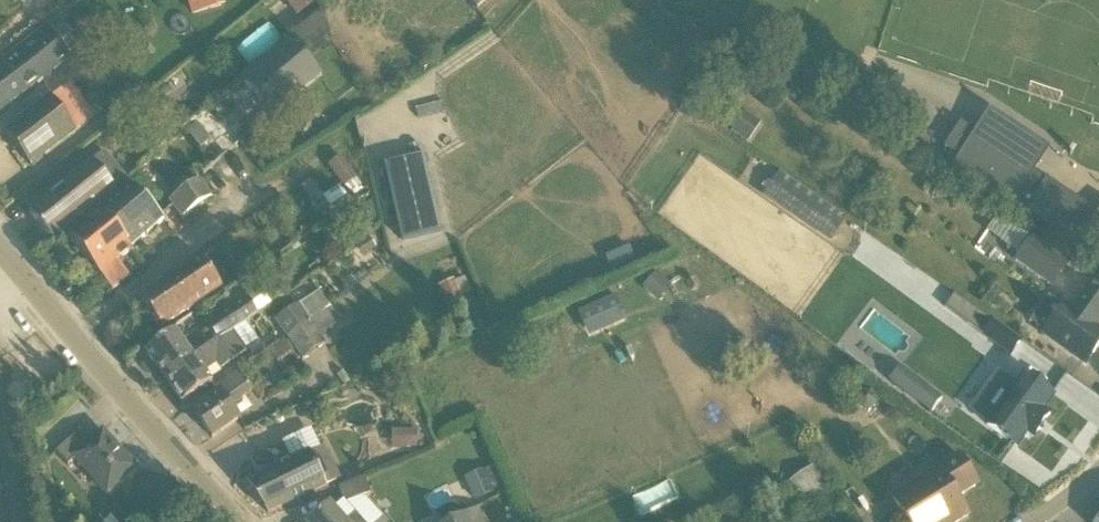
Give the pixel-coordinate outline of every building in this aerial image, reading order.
[(193,15),(227,4),(225,0),(188,0),(193,15)] [(316,1),(315,0),(284,0),(297,17),(316,1)] [(292,39),(242,80),(273,116),(323,75),(310,60),(332,42),(325,9),(291,37),(292,39)] [(71,57),(48,27),(1,64),(5,68),(0,72),(0,114),(71,58),(71,57)] [(51,97),(5,133),(31,167),(96,116),(71,84),(53,99),(51,97)] [(731,129),(730,132),(748,144),(762,123),(743,112),(741,114),(731,129)] [(1011,205),(1041,161),(984,123),(977,134),(975,133),(961,123),(944,148),(959,158),(960,159),(954,168),(1011,205)] [(408,126),(369,135),(388,213),(427,203),(408,126)] [(350,195),(363,186),(342,155),(329,164),(350,195)] [(110,163),(101,171),(93,162),(30,214),(53,241),(116,189),(114,187),(123,179),(110,163)] [(780,174),(763,197),(830,244),(846,222),(780,174)] [(183,218),(211,197),(199,180),(185,191),(171,202),(183,218)] [(1025,211),(1024,213),(1063,239),(1085,205),(1046,180),(1025,211)] [(164,221),(162,218),(132,183),(99,211),(132,251),(133,249),(132,248),(164,221)] [(336,212),(352,202),(341,184),(325,195),(336,212)] [(118,262),(132,251),(99,211),(68,238),(101,277),(113,290),(130,276),(118,262)] [(1086,233),(1098,241),(1098,212),(1086,233)] [(1016,234),(1003,254),(1044,281),(1057,260),(1016,234)] [(369,238),(356,247),(362,257),(376,248),(369,238)] [(222,288),(211,272),(201,258),(169,279),(190,309),(222,288)] [(655,273),(641,288),(657,303),(671,287),(655,273)] [(161,329),(190,309),(169,279),(140,299),(161,329)] [(463,300),(453,279),(437,287),(447,307),(463,300)] [(1093,326),(1098,319),(1098,320),(1098,298),(1087,290),(1072,312),(1064,306),(1043,335),(1085,366),(1098,347),(1098,331),(1093,326)] [(287,338),(331,307),(320,292),(275,322),(287,338)] [(617,294),(578,311),(589,336),(628,320),(617,294)] [(220,341),(219,340),(256,314),(242,295),(204,322),(211,332),(187,349),(175,332),(146,353),(164,379),(220,341)] [(954,295),(944,308),(967,324),(984,337),(993,324),(976,311),(954,295)] [(331,307),(287,338),(302,360),(329,342),(325,336),(346,321),(336,305),(332,308),(331,307)] [(993,324),(984,337),(1011,356),(1020,343),(993,324)] [(212,384),(205,374),(217,366),(220,371),(247,352),(233,332),(220,341),(164,379),(182,405),(212,384)] [(277,363),(290,353),(282,341),(269,351),(277,363)] [(252,390),(244,379),(239,371),(215,389),(220,396),(194,414),(212,439),(238,421),(228,407),(252,390)] [(1024,375),(987,426),(1017,447),(1027,433),(1033,438),(1050,414),(1044,410),(1053,396),(1024,375)] [(919,380),(906,396),(930,415),(943,399),(919,380)] [(872,412),(878,406),(878,397),(871,391),(864,391),(857,397),(857,405),(864,412),(872,412)] [(315,429),(283,437),(288,454),(319,446),(315,429)] [(418,448),(417,430),(403,430),(404,449),(418,448)] [(68,466),(76,460),(107,495),(135,469),(103,433),(91,444),(80,432),(56,453),(68,466)] [(326,446),(293,463),(247,485),(268,514),(341,479),(326,446)] [(968,516),(957,498),(978,485),(960,457),(892,498),(907,521),(958,521),(968,516)] [(839,504),(814,467),(792,483),(817,519),(839,504)] [(475,501),(493,493),(483,471),(465,479),(475,501)] [(345,504),(372,493),(365,477),(339,488),(345,504)] [(652,491),(658,506),(682,496),(676,481),(652,491)] [(116,506),(93,521),(127,521),(116,506)] [(330,507),(312,521),(343,521),(330,507)]
